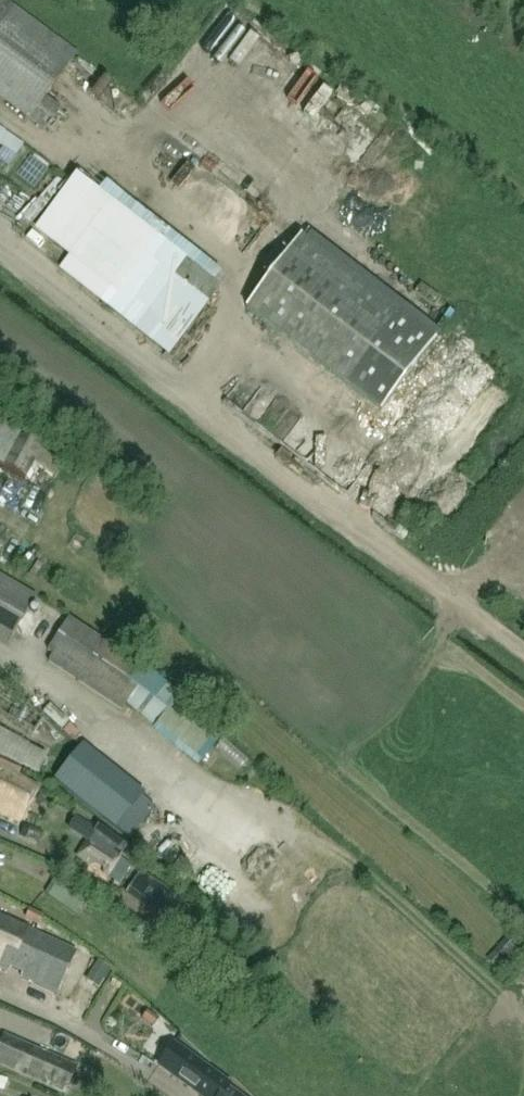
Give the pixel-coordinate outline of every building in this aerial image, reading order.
[(9,103),(7,105),(43,130),(61,108),(45,96),(77,53),(5,0),(0,0),(0,96),(9,103)] [(82,82),(87,70),(73,63),(67,76),(82,82)] [(8,168),(23,148),(0,131),(0,163),(8,168)] [(169,352),(219,289),(95,192),(67,228),(83,240),(61,268),(169,352)] [(206,236),(242,250),(256,212),(221,199),(206,236)] [(19,210),(0,201),(0,218),(12,224),(19,210)] [(380,412),(436,340),(300,236),(245,309),(380,412)] [(286,443),(294,434),(246,393),(238,402),(286,443)] [(25,480),(44,440),(0,416),(0,467),(25,480)] [(8,643),(36,597),(0,575),(0,638),(8,643)] [(241,743),(181,696),(153,673),(70,618),(47,651),(53,655),(48,662),(121,710),(126,703),(155,727),(153,730),(197,767),(197,766),(209,777),(224,759),(228,757),(241,743)] [(39,774),(47,756),(0,732),(0,753),(39,774)] [(13,822),(38,787),(19,776),(22,771),(2,762),(2,761),(0,760),(0,816),(13,822)] [(141,797),(116,827),(128,837),(153,807),(141,797)] [(184,868),(195,847),(151,823),(140,843),(184,868)] [(83,849),(78,856),(92,865),(94,865),(103,871),(103,873),(119,884),(132,865),(120,857),(124,852),(127,847),(98,825),(96,829),(91,837),(83,849)] [(164,914),(177,895),(160,885),(142,873),(130,892),(148,904),(164,914)] [(68,948),(0,917),(0,968),(8,972),(11,968),(22,973),(21,978),(48,990),(68,948)] [(77,1068),(5,1035),(0,1046),(0,1064),(65,1093),(77,1068)] [(173,1045),(159,1065),(201,1095),(237,1095),(226,1088),(228,1086),(173,1045)]
